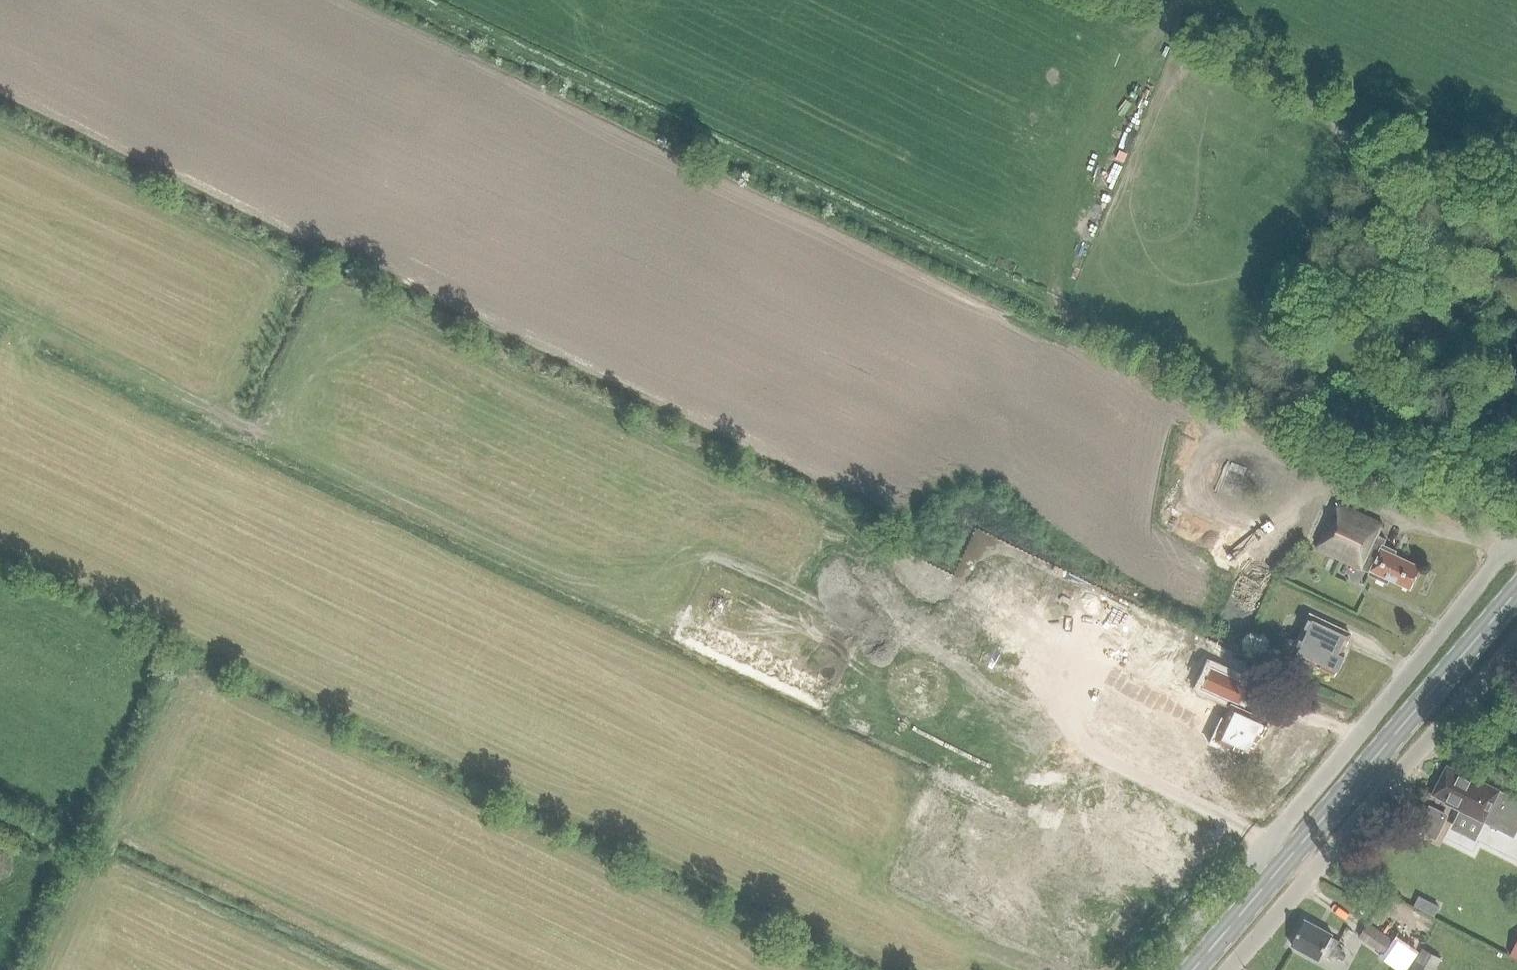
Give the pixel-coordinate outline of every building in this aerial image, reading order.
[(1338,503),(1317,548),(1362,568),(1369,572),(1368,574),(1387,583),(1389,579),(1410,588),(1420,566),(1394,554),(1396,550),(1383,544),(1385,539),(1377,535),(1382,524),(1338,503)] [(1215,549),(1247,532),(1242,522),(1210,539),(1215,549)] [(1017,668),(1032,638),(1054,649),(1061,635),(1078,598),(1020,570),(1013,584),(1001,578),(985,610),(988,612),(986,615),(980,612),(965,643),(1017,668)] [(1268,644),(1281,650),(1280,652),(1288,656),(1288,657),(1312,668),(1313,668),(1316,666),(1332,674),(1343,652),(1341,651),(1349,633),(1308,614),(1295,641),(1274,631),(1268,644)] [(1122,662),(1118,671),(1197,707),(1224,652),(1142,616),(1122,662)] [(1229,705),(1219,725),(1216,724),(1208,741),(1222,748),(1227,747),(1227,746),(1248,756),(1256,738),(1257,738),(1263,737),(1268,726),(1266,721),(1235,706),(1246,682),(1218,669),(1209,688),(1228,698),(1225,703),(1229,705)] [(1445,802),(1492,826),(1499,813),(1516,822),(1516,799),(1468,774),(1467,775),(1447,765),(1432,794),(1445,801),(1445,802)] [(1428,805),(1416,830),(1435,840),(1448,814),(1428,805)] [(1355,871),(1356,876),(1359,879),(1364,878),(1367,874),(1366,870),(1362,867),(1358,868),(1355,871)] [(1322,954),(1335,961),(1342,949),(1336,946),(1339,942),(1331,937),(1332,935),(1304,919),(1291,945),(1318,960),(1322,954)] [(1381,952),(1384,954),(1391,944),(1393,940),(1368,923),(1358,937),(1381,952)] [(1393,940),(1391,944),(1384,954),(1381,952),(1378,957),(1397,969),(1406,969),(1418,953),(1394,938),(1393,940)] [(1441,958),(1422,948),(1411,969),(1435,969),(1441,958)]
